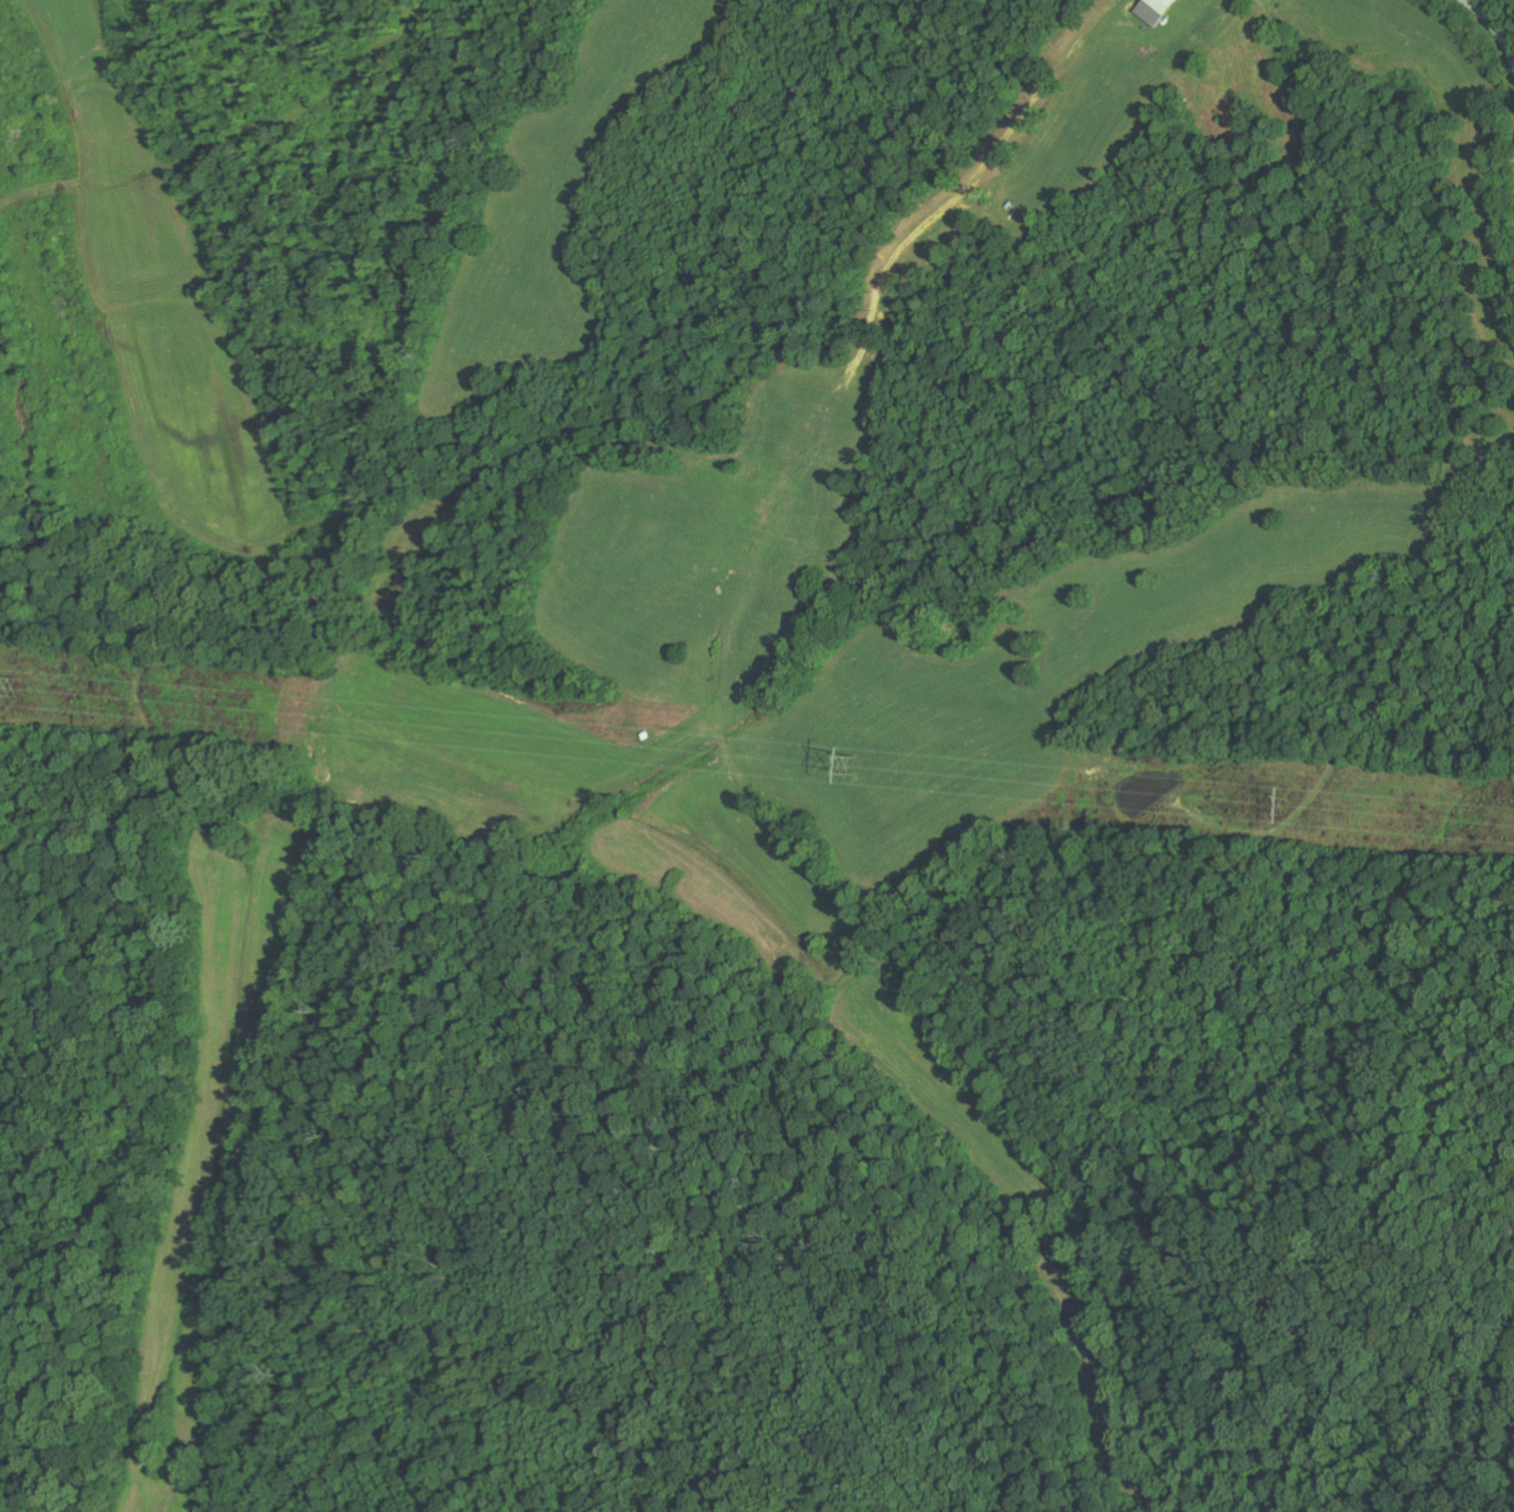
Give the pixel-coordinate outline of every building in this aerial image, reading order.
[(1154,28),(1175,0),(1140,0),(1131,11),(1154,28)]
